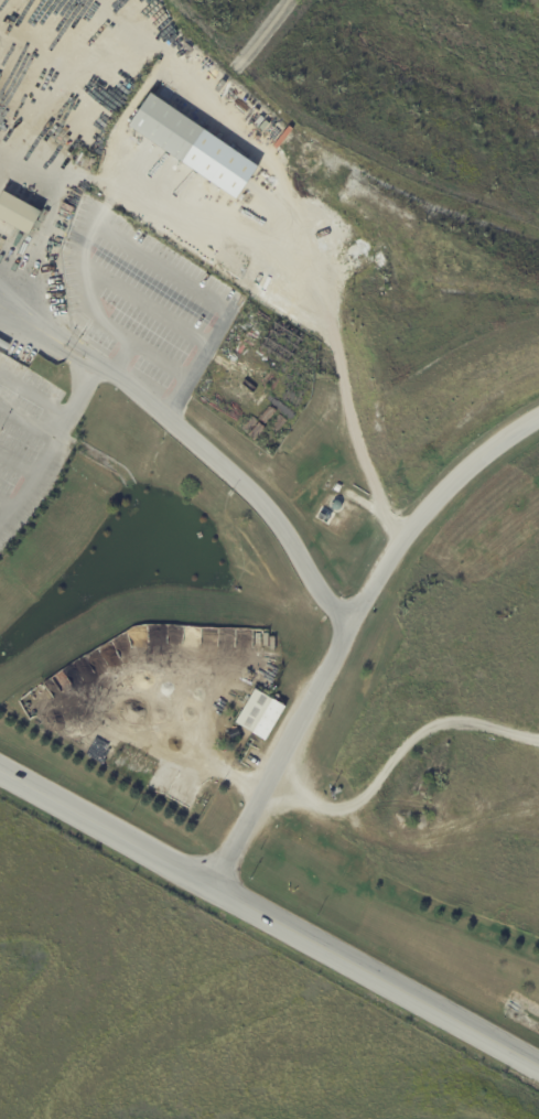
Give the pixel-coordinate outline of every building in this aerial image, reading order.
[(184,163),(130,126),(153,92),(207,129),(184,163)] [(122,107),(123,108),(115,121),(104,115),(114,101),(122,107)] [(30,235),(0,218),(0,200),(6,191),(43,212),(30,235)] [(337,484),(343,487),(339,493),(334,491),(337,484)] [(265,740),(237,723),(257,690),(287,708),(267,742),(265,740)]
